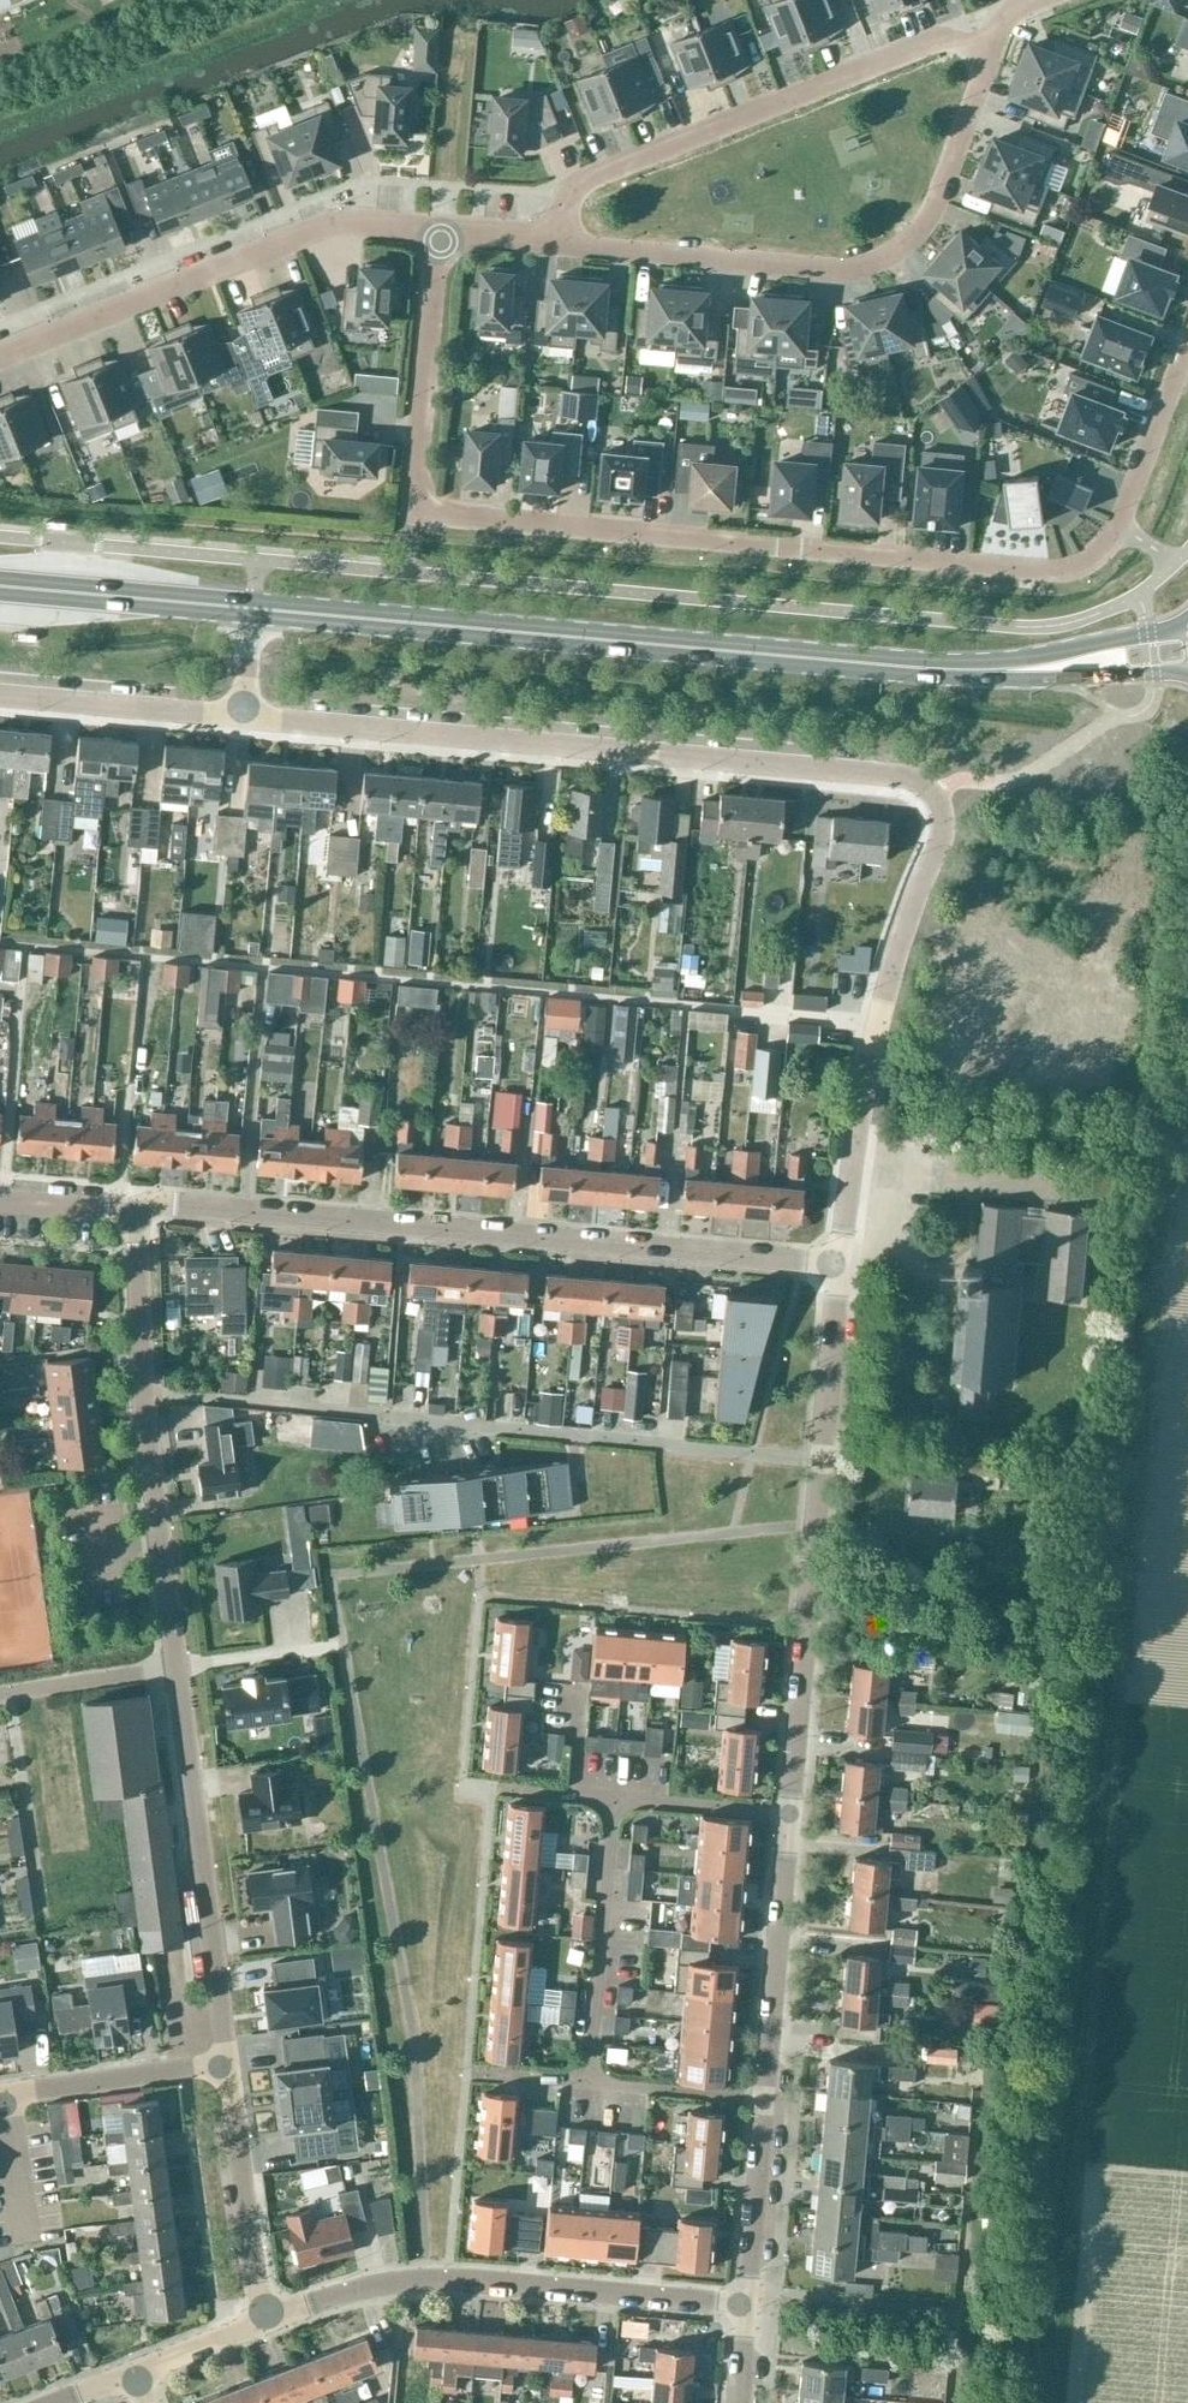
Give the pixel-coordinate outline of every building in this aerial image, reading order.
[(771,4),(766,6),(775,29),(781,44),(784,51),(800,44),(803,53),(817,48),(798,0),(769,0),(771,4)] [(817,48),(831,42),(827,33),(843,27),(833,2),(837,0),(798,0),(817,48)] [(878,13),(893,7),(897,16),(911,10),(907,0),(872,0),(878,13)] [(911,10),(924,5),(923,0),(907,0),(911,10)] [(1149,3),(1177,14),(1182,0),(1150,0),(1149,3)] [(1142,18),(1126,12),(1120,27),(1136,33),(1142,18)] [(739,33),(752,27),(747,13),(733,18),(739,33)] [(582,15),(565,21),(571,35),(587,28),(582,15)] [(1179,33),(1187,37),(1187,18),(1185,17),(1179,33)] [(702,31),(723,85),(737,79),(734,71),(749,64),(732,19),(702,31)] [(436,29),(417,28),(414,66),(433,68),(436,29)] [(775,29),(759,36),(765,50),(781,44),(775,29)] [(536,30),(534,30),(533,47),(543,48),(536,30)] [(723,85),(702,31),(672,43),(690,88),(706,82),(710,90),(723,85)] [(501,34),(501,47),(529,48),(529,35),(501,34)] [(602,53),(608,68),(630,122),(644,117),(640,108),(656,102),(650,87),(663,79),(645,36),(602,53)] [(1017,68),(1084,93),(1093,68),(1098,54),(1095,53),(1086,50),(1063,41),(1058,55),(1032,45),(1030,50),(1024,48),(1017,68)] [(1089,41),(1086,50),(1095,53),(1098,45),(1089,41)] [(331,54),(317,59),(326,85),(341,79),(331,54)] [(630,122),(608,68),(579,80),(597,125),(612,119),(616,128),(630,122)] [(1084,93),(1017,68),(1009,88),(1015,90),(1013,94),(1039,104),(1034,118),(1063,129),(1069,115),(1075,117),(1084,93)] [(346,82),(355,104),(377,106),(374,137),(380,138),(379,143),(397,145),(398,139),(403,140),(404,124),(413,124),(414,105),(406,104),(407,88),(390,87),(391,75),(365,73),(346,82)] [(553,94),(559,110),(569,106),(562,90),(553,94)] [(1166,92),(1151,133),(1173,140),(1167,156),(1187,164),(1187,100),(1166,92)] [(523,151),(523,145),(534,141),(537,149),(564,138),(547,95),(532,101),(498,98),(497,114),(488,113),(487,132),(495,133),(494,149),(499,149),(498,155),(517,157),(518,151),(523,151)] [(293,127),(313,177),(333,169),(331,164),(336,162),(326,136),(339,131),(327,102),(313,107),(317,117),(293,127)] [(192,110),(196,121),(210,115),(206,105),(192,110)] [(196,121),(192,110),(178,116),(182,126),(196,121)] [(266,126),(252,132),(263,161),(276,156),(287,182),(291,180),(293,185),(313,177),(293,127),(280,132),(275,122),(266,126)] [(149,135),(153,145),(167,140),(163,130),(149,135)] [(153,145),(149,135),(135,141),(139,151),(153,145)] [(981,162),(1043,185),(1052,160),(1057,147),(1027,136),(1022,149),(996,139),(994,144),(989,142),(981,162)] [(208,150),(213,162),(230,204),(253,195),(231,140),(208,150)] [(1102,177),(1119,184),(1130,182),(1156,191),(1152,202),(1154,203),(1149,216),(1187,231),(1187,195),(1165,186),(1170,172),(1112,151),(1102,177)] [(190,171),(207,214),(230,204),(213,162),(190,171)] [(1043,185),(981,162),(974,182),(979,184),(977,189),(1004,199),(998,212),(1033,225),(1048,187),(1043,185)] [(66,169),(70,179),(84,173),(80,163),(66,169)] [(70,179),(66,169),(51,175),(55,185),(70,179)] [(190,171),(167,180),(184,223),(207,214),(190,171)] [(17,180),(21,190),(36,185),(32,175),(17,180)] [(139,179),(125,185),(139,220),(153,214),(160,232),(184,223),(167,180),(144,190),(139,179)] [(21,190),(17,180),(3,186),(7,196),(21,190)] [(132,223),(116,184),(78,199),(84,214),(101,256),(124,246),(117,229),(132,223)] [(38,232),(55,274),(78,265),(61,223),(56,209),(33,219),(38,232)] [(101,256),(84,214),(61,223),(78,265),(101,256)] [(955,232),(941,248),(981,283),(991,273),(999,281),(1016,262),(1027,233),(1008,226),(1006,230),(998,227),(993,240),(983,251),(963,232),(960,236),(955,232)] [(55,274),(38,232),(14,241),(31,283),(55,274)] [(1035,236),(1032,247),(1055,255),(1059,245),(1035,236)] [(1142,304),(1141,308),(1156,313),(1158,310),(1162,312),(1170,291),(1174,293),(1175,291),(1178,283),(1179,281),(1174,279),(1176,274),(1158,268),(1165,249),(1131,236),(1123,256),(1132,260),(1119,295),(1142,304)] [(981,283),(941,248),(927,264),(931,268),(928,272),(949,290),(940,301),(962,321),(989,290),(981,283)] [(385,322),(386,306),(398,307),(400,288),(388,287),(389,271),(384,271),(385,265),(366,263),(365,269),(360,269),(358,300),(343,298),(341,330),(366,332),(367,321),(385,322)] [(514,275),(509,274),(509,268),(490,267),(490,273),(485,272),(484,288),(472,287),(470,307),(482,308),(481,335),(507,337),(507,342),(522,344),(525,307),(511,306),(514,275)] [(577,331),(582,277),(561,275),(560,280),(555,280),(553,308),(538,307),(535,344),(576,347),(577,331)] [(603,278),(582,277),(577,331),(592,332),(591,343),(601,344),(601,350),(616,351),(620,314),(605,313),(608,285),(603,284),(603,278)] [(636,347),(677,351),(683,285),(661,284),(661,289),(656,289),(653,317),(639,316),(636,347)] [(683,285),(677,351),(676,357),(718,360),(721,323),(706,322),(708,294),(704,293),(704,287),(683,285)] [(1043,305),(1074,317),(1082,297),(1051,285),(1043,305)] [(263,292),(290,359),(314,349),(309,336),(314,334),(296,289),(281,295),(277,286),(263,292)] [(336,303),(330,289),(319,294),(325,308),(336,303)] [(875,295),(887,347),(912,342),(916,358),(931,355),(927,339),(926,333),(924,326),(922,318),(908,322),(902,294),(897,295),(896,290),(875,295)] [(247,337),(232,343),(246,377),(247,380),(249,386),(265,379),(267,375),(292,365),(290,359),(263,292),(249,297),(253,306),(237,313),(247,337)] [(737,306),(735,324),(739,325),(737,356),(751,357),(777,360),(783,294),(762,292),(761,298),(756,298),(755,308),(737,306)] [(805,296),(783,294),(777,360),(777,365),(818,369),(821,332),(806,330),(809,302),(804,302),(805,296)] [(887,347),(875,295),(854,299),(855,305),(851,306),(857,334),(843,337),(850,367),(890,359),(887,347)] [(1138,375),(1143,361),(1148,349),(1153,335),(1099,315),(1084,355),(1117,368),(1115,373),(1130,379),(1132,373),(1138,375)] [(188,322),(174,327),(196,381),(201,393),(230,381),(232,386),(247,380),(246,377),(232,343),(218,349),(207,324),(192,331),(188,322)] [(951,322),(943,327),(958,352),(966,347),(951,322)] [(937,323),(924,326),(926,333),(927,339),(945,335),(937,323)] [(164,342),(149,348),(156,367),(166,393),(196,381),(174,327),(161,333),(164,342)] [(1022,360),(1014,351),(1003,360),(1011,369),(1022,360)] [(100,357),(86,363),(113,429),(137,420),(132,407),(137,405),(127,378),(119,360),(103,366),(100,357)] [(76,377),(60,383),(83,441),(113,429),(86,363),(72,368),(76,377)] [(506,382),(518,383),(519,371),(512,370),(507,375),(506,382)] [(371,389),(373,373),(356,372),(354,387),(371,389)] [(1123,426),(1127,418),(1127,416),(1123,415),(1124,410),(1111,405),(1117,390),(1072,373),(1065,392),(1073,395),(1060,429),(1110,448),(1119,426),(1123,428),(1123,426)] [(627,391),(642,392),(643,379),(628,378),(627,391)] [(724,390),(725,381),(706,379),(704,398),(723,400),(724,390)] [(500,411),(503,383),(492,381),(489,410),(500,411)] [(959,426),(977,430),(980,412),(961,385),(939,400),(959,426)] [(727,386),(726,400),(741,401),(742,387),(727,386)] [(822,408),(823,390),(809,388),(807,406),(822,408)] [(19,452),(49,440),(31,395),(15,401),(11,392),(0,397),(0,404),(19,452)] [(581,392),(579,417),(597,419),(599,393),(581,392)] [(298,407),(307,404),(303,393),(294,397),(298,407)] [(164,394),(152,399),(160,418),(172,413),(164,394)] [(708,419),(709,404),(681,402),(681,418),(708,419)] [(19,452),(0,404),(0,459),(19,452)] [(776,407),(761,406),(761,416),(775,417),(776,407)] [(498,454),(512,455),(516,419),(500,417),(499,423),(489,422),(489,433),(471,432),(470,447),(461,447),(460,466),(468,467),(467,482),(472,483),(471,489),(490,490),(490,485),(495,485),(498,454)] [(279,424),(278,457),(300,458),(301,424),(279,424)] [(376,444),(345,441),(346,427),(315,424),(313,438),(311,467),(338,469),(337,481),(356,483),(357,471),(373,473),(373,468),(379,468),(381,449),(375,449),(376,444)] [(999,424),(984,426),(985,440),(996,439),(1000,434),(999,424)] [(527,440),(523,487),(561,491),(564,460),(581,461),(583,434),(555,432),(554,442),(527,440)] [(661,486),(665,442),(636,439),(634,454),(606,451),(601,495),(645,499),(646,484),(661,486)] [(834,443),(817,441),(804,440),(802,464),(779,462),(775,510),(811,513),(814,477),(831,479),(834,443)] [(738,504),(739,484),(734,484),(735,466),(713,464),(714,445),(679,442),(676,481),(693,483),(692,503),(694,503),(694,509),(710,511),(710,505),(729,506),(729,504),(738,504)] [(847,522),(875,525),(876,519),(880,519),(883,481),(903,483),(906,445),(876,442),(874,464),(848,462),(846,481),(841,481),(839,496),(845,497),(843,516),(847,517),(847,522)] [(943,526),(959,527),(964,470),(921,466),(916,523),(943,526)] [(1079,476),(1068,478),(1058,473),(1056,479),(1040,481),(1039,475),(1005,480),(1006,486),(1004,486),(995,516),(1010,520),(1011,527),(1046,522),(1044,514),(1050,511),(1054,509),(1059,505),(1062,501),(1085,511),(1094,489),(1077,481),(1079,476)] [(191,481),(199,503),(217,497),(209,474),(191,481)] [(86,487),(92,501),(105,495),(100,482),(86,487)] [(167,489),(172,503),(188,496),(182,483),(167,489)] [(13,797),(19,732),(0,730),(0,778),(0,781),(0,796),(13,797)] [(19,732),(13,797),(27,798),(30,767),(47,769),(50,735),(19,732)] [(101,818),(103,795),(108,740),(79,737),(73,801),(74,801),(73,816),(101,818)] [(108,740),(103,795),(116,796),(118,778),(134,780),(137,743),(108,740)] [(159,799),(189,802),(194,747),(165,744),(159,799)] [(194,747),(189,802),(204,804),(204,798),(219,799),(224,750),(194,747)] [(244,798),(243,812),(258,816),(257,828),(271,829),(277,764),(248,761),(245,798),(244,798)] [(277,764),(272,823),(301,825),(306,766),(277,764)] [(306,766),(301,825),(300,833),(313,834),(316,805),(332,806),(335,769),(306,766)] [(374,839),(387,841),(392,775),(363,772),(360,809),(377,810),(374,839)] [(392,775),(387,841),(385,861),(396,862),(398,834),(401,834),(403,813),(418,814),(421,777),(392,775)] [(421,777),(418,814),(433,815),(429,865),(443,867),(446,830),(447,817),(450,780),(421,777)] [(450,780),(446,830),(458,831),(459,818),(476,819),(479,782),(450,780)] [(532,827),(536,788),(503,785),(496,865),(517,867),(521,826),(532,827)] [(565,857),(579,858),(581,832),(600,833),(603,794),(570,791),(565,857)] [(734,855),(746,856),(752,797),(720,794),(719,801),(703,799),(700,830),(717,831),(716,833),(736,835),(734,855)] [(640,804),(635,804),(630,807),(629,816),(634,820),(639,820),(637,837),(636,852),(662,854),(659,893),(681,895),(686,841),(671,840),(674,799),(640,797),(640,804)] [(752,797),(746,856),(758,857),(760,837),(779,839),(781,819),(797,821),(799,801),(752,797)] [(55,839),(58,801),(58,800),(42,798),(39,837),(55,839)] [(58,801),(55,839),(70,840),(73,816),(74,801),(73,801),(58,800),(58,801)] [(129,807),(126,846),(141,847),(144,808),(129,807)] [(156,863),(160,810),(144,808),(141,847),(140,862),(156,863)] [(216,815),(213,852),(228,854),(231,816),(216,815)] [(228,854),(228,856),(238,857),(238,855),(243,855),(246,817),(231,816),(228,854)] [(884,860),(887,822),(817,816),(813,864),(836,866),(836,856),(867,859),(866,861),(879,862),(879,860),(884,860)] [(172,823),(169,858),(183,859),(186,824),(172,823)] [(282,830),(271,829),(269,851),(280,852),(282,830)] [(340,875),(344,836),(328,834),(325,873),(340,875)] [(344,836),(340,875),(356,876),(359,837),(344,836)] [(531,885),(550,887),(554,840),(534,839),(531,885)] [(592,910),(608,912),(614,842),(598,841),(592,910)] [(467,886),(483,887),(486,848),(470,847),(467,886)] [(295,886),(278,885),(277,900),(294,901),(295,886)] [(373,897),(359,896),(358,910),(372,912),(373,897)] [(262,942),(282,944),(284,909),(265,908),(262,942)] [(97,919),(95,943),(125,945),(126,921),(97,919)] [(151,946),(170,948),(172,932),(152,931),(151,946)] [(386,941),(384,965),(403,967),(405,943),(406,938),(387,936),(386,941)] [(249,942),(248,953),(257,954),(258,943),(249,942)] [(428,948),(410,946),(408,963),(426,965),(428,948)] [(319,948),(318,962),(331,962),(332,949),(319,948)] [(0,970),(0,974),(0,981),(18,982),(21,951),(0,949),(0,970)] [(43,974),(57,975),(59,953),(45,952),(43,974)] [(26,982),(41,983),(44,954),(28,953),(26,982)] [(59,953),(57,975),(70,976),(72,954),(59,953)] [(90,978),(104,979),(106,957),(91,956),(90,978)] [(762,985),(777,987),(780,958),(765,956),(762,985)] [(106,957),(104,979),(117,980),(119,958),(106,957)] [(148,995),(152,960),(133,957),(129,992),(148,995)] [(163,962),(160,985),(175,986),(177,963),(163,962)] [(177,963),(175,986),(187,986),(189,965),(177,963)] [(211,989),(213,967),(204,966),(199,1028),(222,1030),(225,990),(211,989)] [(211,989),(225,990),(227,968),(213,967),(211,989)] [(601,979),(602,967),(591,967),(590,979),(601,979)] [(227,968),(225,990),(238,991),(240,969),(227,968)] [(671,970),(653,968),(651,991),(669,992),(671,970)] [(265,1002),(298,1005),(298,996),(300,975),(268,972),(265,1002)] [(298,996),(313,998),(314,976),(300,975),(298,996)] [(337,1000),(351,1001),(353,979),(339,978),(337,1000)] [(353,979),(351,1001),(364,1002),(366,981),(353,979)] [(399,984),(398,1002),(417,1004),(418,985),(399,984)] [(740,1005),(761,1007),(763,991),(741,989),(740,1005)] [(497,992),(482,991),(481,1005),(496,1006),(497,992)] [(790,1008),(824,1012),(825,997),(791,994),(790,1008)] [(579,1001),(545,998),(543,1018),(577,1020),(579,1001)] [(613,1003),(611,1030),(635,1032),(637,1005),(613,1003)] [(585,1004),(584,1025),(603,1027),(605,1006),(585,1004)] [(687,1028),(726,1031),(727,1013),(688,1009),(687,1028)] [(786,1041),(814,1044),(816,1027),(787,1024),(786,1041)] [(739,1032),(736,1067),(753,1068),(754,1063),(755,1049),(756,1034),(739,1032)] [(259,1079),(291,1081),(294,1046),(264,1044),(263,1058),(261,1058),(259,1079)] [(774,1097),(778,1050),(755,1049),(754,1063),(753,1068),(751,1096),(774,1097)] [(671,1080),(672,1065),(658,1064),(657,1078),(671,1080)] [(363,1125),(378,1126),(381,1086),(360,1084),(358,1107),(357,1124),(363,1125)] [(495,1092),(492,1128),(502,1129),(500,1150),(515,1152),(521,1094),(495,1092)] [(654,1130),(671,1132),(674,1096),(657,1095),(654,1130)] [(282,1173),(286,1124),(289,1098),(276,1097),(274,1118),(261,1117),(257,1171),(282,1173)] [(183,1164),(209,1166),(215,1101),(215,1100),(203,1098),(202,1115),(188,1114),(187,1129),(183,1164)] [(678,1132),(692,1133),(695,1101),(681,1100),(678,1132)] [(215,1101),(209,1166),(235,1168),(238,1133),(224,1132),(227,1102),(215,1101)] [(16,1149),(40,1151),(44,1103),(34,1102),(33,1116),(19,1115),(16,1149)] [(44,1103),(40,1151),(63,1153),(67,1119),(54,1118),(55,1104),(44,1103)] [(329,1103),(327,1121),(345,1122),(346,1104),(329,1103)] [(67,1119),(63,1153),(87,1155),(92,1106),(81,1105),(80,1120),(67,1119)] [(92,1106),(87,1155),(111,1157),(114,1124),(102,1123),(103,1107),(92,1106)] [(131,1159),(157,1161),(163,1113),(151,1112),(149,1125),(135,1124),(131,1159)] [(163,1113),(157,1161),(183,1164),(187,1129),(174,1127),(175,1115),(163,1113)] [(395,1184),(424,1186),(427,1155),(412,1154),(415,1120),(398,1119),(396,1152),(397,1153),(395,1184)] [(442,1145),(457,1147),(459,1124),(458,1124),(445,1123),(442,1145)] [(286,1124),(282,1173),(307,1175),(310,1140),(297,1138),(298,1125),(286,1124)] [(456,1158),(454,1189),(483,1191),(486,1160),(469,1159),(470,1148),(472,1125),(459,1124),(457,1147),(456,1158)] [(307,1175),(332,1178),(337,1129),(325,1128),(324,1141),(310,1140),(307,1175)] [(337,1129),(332,1178),(358,1180),(361,1144),(349,1143),(350,1130),(337,1129)] [(539,1196),(568,1199),(571,1168),(556,1167),(559,1134),(544,1132),(539,1196)] [(601,1160),(603,1137),(587,1136),(585,1169),(571,1168),(568,1199),(598,1201),(600,1171),(599,1170),(600,1159),(601,1160)] [(603,1137),(601,1160),(612,1161),(615,1138),(603,1137)] [(630,1173),(627,1204),(657,1206),(659,1176),(657,1175),(660,1143),(645,1142),(643,1163),(645,1163),(644,1174),(630,1173)] [(682,1210),(711,1212),(714,1181),(696,1179),(697,1167),(699,1167),(701,1147),(685,1145),(683,1166),(686,1166),(682,1210)] [(711,1212),(741,1215),(746,1151),(732,1149),(729,1182),(714,1181),(711,1212)] [(746,1151),(741,1215),(770,1217),(773,1186),(755,1184),(758,1152),(746,1151)] [(773,1186),(770,1217),(773,1218),(773,1221),(775,1223),(785,1224),(787,1222),(788,1219),(799,1220),(805,1156),(789,1154),(786,1187),(773,1186)] [(424,1186),(454,1189),(456,1158),(427,1155),(424,1186)] [(486,1160),(483,1191),(513,1194),(515,1162),(486,1160)] [(630,1173),(600,1171),(598,1201),(627,1204),(630,1173)] [(1027,1214),(1028,1207),(986,1203),(980,1264),(967,1263),(956,1376),(966,1377),(963,1414),(984,1416),(988,1379),(1011,1381),(1023,1260),(1041,1262),(1038,1296),(1080,1300),(1088,1212),(1046,1208),(1046,1216),(1027,1214)] [(282,1316),(296,1317),(302,1252),(272,1249),(270,1274),(264,1273),(261,1307),(282,1309),(282,1316)] [(331,1255),(302,1252),(296,1317),(310,1318),(312,1297),(310,1297),(311,1284),(328,1285),(331,1255)] [(245,1309),(242,1309),(241,1265),(234,1265),(234,1255),(210,1256),(210,1266),(185,1266),(185,1314),(220,1314),(220,1333),(245,1333),(245,1309)] [(360,1257),(331,1255),(328,1285),(345,1287),(344,1300),(341,1299),(340,1322),(354,1323),(360,1257)] [(360,1257),(354,1323),(368,1324),(371,1289),(387,1291),(390,1260),(360,1257)] [(435,1295),(438,1265),(409,1262),(406,1293),(424,1294),(421,1331),(432,1332),(435,1295)] [(12,1310),(16,1266),(0,1265),(0,1308),(12,1310)] [(467,1267),(438,1265),(435,1295),(432,1332),(431,1345),(445,1346),(446,1331),(448,1312),(464,1313),(465,1298),(467,1267)] [(16,1266),(12,1310),(37,1312),(41,1268),(16,1266)] [(467,1267),(465,1298),(494,1301),(497,1270),(467,1267)] [(41,1268),(37,1312),(61,1314),(65,1271),(41,1268)] [(497,1270),(494,1301),(493,1313),(491,1335),(503,1337),(506,1302),(524,1304),(526,1273),(497,1270)] [(65,1271),(61,1314),(87,1316),(92,1273),(65,1271)] [(560,1307),(559,1319),(571,1321),(573,1308),(575,1277),(546,1274),(543,1306),(560,1307)] [(573,1308),(571,1321),(583,1322),(584,1309),(602,1311),(605,1280),(575,1277),(573,1308)] [(613,1346),(628,1348),(634,1283),(605,1280),(602,1311),(617,1313),(616,1324),(615,1324),(613,1346)] [(634,1283),(628,1348),(640,1349),(643,1315),(661,1317),(664,1286),(634,1283)] [(725,1293),(722,1320),(766,1324),(773,1298),(765,1297),(739,1294),(725,1293)] [(676,1299),(675,1313),(691,1314),(692,1300),(676,1299)] [(491,1335),(493,1313),(480,1312),(478,1334),(491,1335)] [(675,1313),(674,1328),(690,1329),(691,1314),(675,1313)] [(310,1318),(296,1317),(295,1326),(314,1327),(315,1319),(310,1318)] [(569,1342),(571,1321),(559,1319),(557,1319),(555,1340),(569,1342)] [(4,1320),(2,1335),(12,1336),(13,1321),(4,1320)] [(722,1320),(720,1348),(760,1351),(766,1324),(722,1320)] [(582,1343),(584,1322),(583,1322),(571,1321),(569,1342),(581,1343),(582,1343)] [(354,1323),(354,1330),(367,1331),(368,1324),(354,1323)] [(59,1341),(60,1326),(52,1325),(50,1340),(59,1341)] [(60,1326),(59,1341),(68,1342),(70,1327),(60,1326)] [(2,1335),(1,1350),(11,1351),(12,1336),(2,1335)] [(490,1338),(480,1337),(478,1356),(489,1357),(490,1338)] [(351,1382),(366,1383),(370,1343),(355,1342),(351,1382)] [(569,1342),(566,1378),(578,1379),(581,1343),(569,1342)] [(720,1348),(717,1381),(751,1385),(760,1351),(720,1348)] [(334,1380),(349,1381),(352,1352),(336,1350),(334,1380)] [(291,1383),(306,1385),(309,1357),(293,1355),(291,1383)] [(47,1363),(53,1416),(96,1410),(89,1358),(47,1363)] [(416,1358),(415,1372),(429,1374),(430,1359),(416,1358)] [(671,1359),(670,1374),(687,1375),(688,1360),(671,1359)] [(369,1366),(367,1401),(385,1402),(387,1367),(369,1366)] [(263,1368),(261,1385),(285,1388),(287,1370),(263,1368)] [(246,1390),(248,1374),(223,1371),(221,1388),(246,1390)] [(670,1374),(669,1388),(686,1389),(687,1375),(670,1374)] [(622,1417),(641,1419),(645,1377),(626,1375),(625,1390),(623,1410),(622,1417)] [(717,1381),(713,1415),(742,1418),(751,1385),(717,1381)] [(24,1397),(39,1395),(38,1386),(23,1388),(24,1397)] [(9,1399),(24,1397),(23,1388),(8,1390),(9,1399)] [(669,1388),(667,1417),(683,1418),(686,1389),(669,1388)] [(623,1410),(625,1390),(603,1389),(602,1408),(623,1410)] [(428,1402),(427,1412),(443,1413),(444,1404),(428,1402)] [(540,1403),(538,1423),(559,1424),(560,1405),(540,1403)] [(96,1410),(53,1416),(60,1468),(102,1462),(96,1410)] [(313,1418),(311,1443),(362,1448),(358,1423),(313,1418)] [(241,1492),(236,1457),(234,1458),(232,1444),(253,1441),(250,1419),(229,1422),(229,1421),(205,1424),(211,1464),(198,1466),(203,1498),(241,1492)] [(45,1447),(44,1437),(30,1439),(31,1449),(45,1447)] [(15,1440),(16,1450),(31,1449),(30,1439),(15,1440)] [(973,1456),(971,1473),(1000,1476),(1001,1458),(973,1456)] [(388,1480),(392,1526),(572,1507),(567,1461),(388,1480)] [(972,1496),(973,1480),(947,1478),(948,1469),(933,1468),(932,1477),(914,1475),(912,1510),(956,1513),(958,1495),(972,1496)] [(310,1507),(312,1525),(325,1524),(323,1506),(310,1507)] [(253,1559),(215,1564),(222,1617),(260,1612),(259,1600),(287,1596),(287,1589),(284,1570),(255,1574),(253,1559)] [(313,1566),(284,1570),(287,1589),(315,1586),(313,1566)] [(504,1693),(533,1696),(534,1680),(525,1680),(530,1621),(496,1618),(491,1677),(505,1679),(504,1693)] [(595,1627),(591,1675),(606,1677),(604,1694),(619,1695),(620,1678),(625,1630),(595,1627)] [(650,1680),(654,1632),(625,1630),(620,1678),(650,1680)] [(654,1632),(650,1680),(679,1683),(683,1635),(654,1632)] [(715,1712),(744,1715),(745,1701),(760,1702),(765,1642),(731,1639),(727,1681),(716,1680),(713,1712),(715,1712)] [(584,1680),(585,1666),(571,1664),(569,1679),(584,1680)] [(851,1699),(883,1702),(887,1668),(854,1665),(851,1699)] [(1029,1680),(1030,1668),(1018,1667),(1018,1674),(1022,1679),(1029,1680)] [(242,1683),(222,1685),(226,1723),(248,1720),(249,1726),(268,1723),(267,1718),(288,1715),(288,1713),(319,1710),(314,1674),(283,1678),(283,1677),(262,1680),(261,1673),(241,1675),(242,1683)] [(701,1687),(681,1685),(680,1705),(699,1706),(701,1687)] [(894,1701),(914,1702),(915,1691),(895,1689),(894,1701)] [(995,1691),(994,1705),(1010,1707),(1012,1693),(995,1691)] [(531,1711),(533,1696),(504,1693),(503,1707),(488,1706),(483,1766),(516,1769),(522,1710),(531,1711)] [(95,1793),(97,1793),(160,1784),(158,1765),(154,1766),(145,1696),(84,1704),(95,1793)] [(882,1720),(883,1702),(851,1699),(847,1733),(880,1736),(882,1720)] [(914,1702),(894,1701),(893,1713),(914,1714),(914,1702)] [(681,1712),(680,1724),(691,1725),(693,1713),(681,1712)] [(742,1729),(744,1715),(715,1712),(714,1727),(723,1728),(718,1787),(752,1790),(757,1730),(742,1729)] [(314,1730),(332,1728),(330,1715),(313,1718),(314,1730)] [(1011,1728),(1027,1730),(1028,1716),(1012,1715),(1011,1728)] [(529,1721),(528,1731),(540,1732),(540,1722),(529,1721)] [(646,1725),(643,1754),(659,1755),(662,1727),(646,1725)] [(931,1732),(894,1729),(892,1749),(929,1753),(929,1751),(931,1735),(931,1732)] [(549,1733),(548,1745),(563,1747),(564,1734),(549,1733)] [(602,1736),(585,1734),(584,1749),(601,1750),(602,1736)] [(931,1735),(929,1751),(945,1753),(946,1736),(931,1735)] [(615,1737),(614,1751),(630,1753),(632,1739),(615,1737)] [(889,1770),(923,1773),(925,1756),(891,1753),(889,1770)] [(844,1762),(841,1795),(874,1799),(876,1784),(884,1785),(886,1766),(878,1765),(844,1762)] [(1013,1781),(1027,1782),(1028,1767),(1014,1766),(1013,1781)] [(252,1773),(254,1791),(238,1793),(243,1828),(298,1821),(297,1812),(303,1812),(300,1794),(295,1794),(294,1786),(285,1787),(283,1769),(252,1773)] [(160,1784),(97,1793),(100,1818),(125,1815),(130,1853),(168,1847),(160,1784)] [(887,1786),(886,1798),(906,1799),(907,1787),(887,1786)] [(874,1799),(841,1795),(837,1829),(871,1832),(871,1831),(882,1832),(883,1818),(872,1817),(874,1799)] [(906,1799),(886,1798),(885,1810),(905,1812),(906,1799)] [(503,1863),(537,1866),(542,1807),(509,1804),(503,1863)] [(1027,1812),(1011,1811),(1009,1832),(1026,1834),(1027,1812)] [(697,1846),(747,1850),(749,1821),(700,1817),(697,1846)] [(5,1821),(8,1837),(21,1835),(19,1820),(5,1821)] [(631,1840),(645,1841),(646,1824),(632,1823),(631,1840)] [(891,1831),(889,1845),(918,1848),(919,1834),(891,1831)] [(21,1835),(8,1837),(11,1859),(24,1857),(21,1835)] [(744,1879),(747,1850),(697,1846),(695,1875),(744,1879)] [(888,1846),(887,1857),(905,1859),(904,1868),(932,1871),(934,1851),(888,1846)] [(143,1949),(181,1945),(168,1847),(130,1853),(135,1891),(114,1893),(119,1926),(139,1923),(143,1949)] [(573,1852),(572,1869),(585,1870),(587,1853),(573,1852)] [(644,1854),(630,1852),(628,1869),(642,1870),(644,1854)] [(855,1861),(852,1894),(885,1896),(886,1877),(900,1878),(901,1862),(888,1861),(887,1863),(855,1861)] [(532,1924),(537,1866),(503,1863),(498,1921),(532,1924)] [(276,1940),(309,1935),(305,1902),(310,1901),(305,1865),(248,1872),(253,1909),(272,1906),(276,1940)] [(585,1870),(572,1869),(570,1885),(584,1886),(585,1870)] [(628,1869),(625,1899),(640,1900),(642,1870),(628,1869)] [(741,1909),(744,1879),(695,1875),(692,1904),(741,1909)] [(14,1881),(17,1897),(30,1895),(27,1879),(14,1881)] [(1012,1889),(998,1887),(997,1902),(1011,1904),(1012,1889)] [(885,1896),(852,1894),(849,1927),(882,1929),(885,1896)] [(30,1895),(17,1897),(19,1912),(32,1910),(30,1895)] [(896,1896),(895,1907),(915,1909),(916,1907),(917,1898),(896,1896)] [(739,1938),(741,1909),(692,1904),(689,1932),(681,1932),(679,1947),(708,1950),(710,1935),(739,1938)] [(353,1914),(346,1915),(334,1931),(335,1938),(343,1943),(349,1942),(361,1927),(360,1920),(353,1914)] [(570,1919),(569,1937),(588,1939),(590,1921),(570,1919)] [(892,1927),(890,1944),(915,1947),(917,1929),(892,1927)] [(647,1929),(646,1944),(663,1946),(664,1930),(647,1929)] [(492,1999),(525,2002),(530,1943),(497,1940),(492,1999)] [(40,1968),(36,1942),(24,1944),(28,1970),(40,1968)] [(349,1947),(330,1949),(331,1959),(350,1956),(352,1966),(361,1964),(359,1946),(349,1947)] [(913,1964),(914,1948),(890,1946),(888,1961),(913,1964)] [(708,1950),(679,1947),(677,1947),(673,1991),(685,1992),(733,1996),(736,1967),(707,1964),(708,1950)] [(843,1990),(876,1993),(879,1959),(846,1957),(843,1990)] [(275,1987),(263,1988),(267,2025),(320,2018),(329,2017),(325,1980),(314,1982),(311,1958),(272,1963),(275,1987)] [(984,1976),(985,1959),(971,1958),(970,1975),(984,1976)] [(989,1974),(1001,1975),(1002,1963),(990,1962),(989,1974)] [(70,1993),(52,1995),(54,2018),(57,2018),(59,2031),(93,2027),(95,2041),(127,2036),(123,2006),(144,2002),(139,1970),(86,1977),(89,2003),(72,2005),(70,1993)] [(887,1993),(907,1994),(908,1982),(888,1981),(887,1993)] [(950,1996),(995,2000),(997,1985),(951,1981),(950,1996)] [(16,2053),(12,2022),(33,2019),(28,1986),(0,1990),(0,2055),(16,2053)] [(630,2003),(632,1987),(617,1986),(616,2002),(630,2003)] [(561,1988),(559,2005),(573,2006),(575,1989),(561,1988)] [(876,1993),(843,1990),(840,2023),(888,2027),(889,2014),(874,2013),(876,1993)] [(731,2025),(733,1996),(685,1992),(682,2021),(731,2025)] [(907,1994),(887,1993),(886,2005),(906,2006),(907,1994)] [(520,2060),(525,2002),(492,1999),(486,2057),(520,2060)] [(993,2032),(995,2006),(976,2004),(974,2030),(993,2032)] [(558,2022),(572,2023),(573,2006),(559,2005),(558,2022)] [(627,2033),(629,2016),(615,2015),(613,2031),(627,2033)] [(728,2055),(731,2025),(682,2021),(680,2050),(728,2055)] [(274,2072),(278,2101),(330,2094),(326,2063),(324,2063),(321,2035),(282,2039),(286,2068),(276,2069),(273,2069),(274,2072)] [(625,2062),(626,2045),(612,2044),(611,2061),(625,2062)] [(926,2061),(955,2064),(957,2048),(927,2045),(926,2061)] [(725,2084),(728,2055),(680,2050),(677,2079),(725,2084)] [(983,2065),(981,2090),(993,2091),(997,2053),(977,2052),(976,2064),(983,2065)] [(827,2093),(868,2096),(870,2079),(879,2080),(912,2083),(914,2069),(880,2066),(880,2067),(829,2063),(827,2093)] [(376,2069),(363,2071),(365,2089),(378,2088),(376,2069)] [(940,2080),(939,2098),(959,2099),(960,2081),(940,2080)] [(140,2091),(97,2097),(98,2104),(100,2114),(119,2112),(122,2131),(122,2134),(159,2129),(159,2126),(155,2099),(141,2101),(140,2091)] [(330,2094),(278,2101),(281,2129),(281,2131),(284,2131),(293,2129),(297,2158),(337,2153),(337,2150),(357,2147),(350,2092),(330,2094)] [(511,2156),(516,2096),(483,2093),(477,2153),(511,2156)] [(868,2096),(827,2093),(824,2123),(874,2127),(875,2115),(867,2114),(868,2096)] [(45,2104),(50,2139),(67,2137),(61,2102),(45,2104)] [(674,2145),(671,2185),(701,2187),(702,2173),(717,2174),(723,2115),(689,2112),(686,2146),(674,2145)] [(909,2118),(885,2116),(885,2128),(908,2130),(908,2129),(909,2118)] [(908,2129),(908,2130),(921,2131),(921,2130),(922,2119),(909,2118),(908,2129)] [(824,2123),(821,2153),(862,2156),(878,2158),(879,2140),(884,2140),(885,2128),(874,2127),(824,2123)] [(584,2143),(585,2128),(569,2127),(567,2141),(584,2143)] [(885,2128),(884,2140),(907,2142),(907,2140),(908,2130),(885,2128)] [(122,2131),(102,2133),(104,2145),(123,2142),(126,2161),(126,2165),(163,2160),(163,2156),(159,2129),(122,2134),(122,2131)] [(615,2131),(598,2129),(597,2143),(614,2145),(615,2131)] [(644,2133),(627,2132),(626,2146),(643,2148),(644,2133)] [(67,2137),(50,2139),(54,2169),(75,2167),(71,2137),(67,2137)] [(821,2153),(819,2183),(868,2187),(878,2188),(918,2192),(919,2178),(904,2177),(869,2174),(861,2174),(862,2156),(821,2153)] [(552,2174),(553,2159),(536,2158),(535,2172),(552,2174)] [(932,2179),(965,2181),(966,2162),(934,2159),(932,2179)] [(126,2161),(106,2164),(108,2175),(127,2172),(130,2191),(130,2196),(168,2191),(167,2186),(163,2160),(126,2165),(126,2161)] [(341,2179),(337,2164),(325,2167),(329,2182),(341,2179)] [(56,2171),(57,2179),(74,2177),(72,2169),(56,2171)] [(819,2183),(816,2213),(867,2217),(869,2199),(877,2200),(878,2188),(868,2187),(819,2183)] [(286,2215),(299,2265),(352,2251),(347,2233),(365,2228),(355,2188),(337,2192),(342,2213),(310,2221),(307,2210),(286,2215)] [(918,2192),(878,2188),(877,2200),(901,2202),(901,2201),(917,2202),(918,2192)] [(130,2191),(110,2194),(112,2205),(131,2202),(134,2221),(134,2226),(172,2221),(171,2216),(168,2191),(130,2196),(130,2191)] [(397,2230),(389,2197),(370,2202),(378,2235),(397,2230)] [(506,2214),(507,2204),(473,2201),(469,2246),(503,2249),(503,2248),(538,2251),(541,2217),(506,2214)] [(574,2256),(578,2207),(549,2205),(545,2253),(574,2256)] [(603,2258),(608,2210),(578,2207),(574,2256),(603,2258)] [(633,2261),(637,2213),(608,2210),(603,2258),(633,2261)] [(816,2213),(813,2243),(898,2250),(925,2252),(926,2236),(906,2234),(906,2232),(877,2229),(878,2218),(816,2213)] [(675,2263),(675,2264),(709,2268),(713,2223),(679,2219),(678,2229),(642,2226),(639,2260),(675,2263)] [(134,2221),(114,2224),(116,2234),(135,2232),(138,2251),(138,2256),(176,2251),(175,2246),(172,2221),(134,2226),(134,2221)] [(68,2260),(77,2259),(74,2243),(66,2244),(68,2260)] [(898,2250),(813,2243),(811,2273),(851,2277),(853,2258),(862,2259),(898,2261),(898,2250)] [(138,2251),(119,2254),(120,2265),(139,2262),(142,2281),(142,2285),(180,2280),(179,2276),(176,2251),(138,2256),(138,2251)] [(932,2278),(956,2281),(958,2256),(935,2253),(932,2278)] [(72,2269),(75,2289),(90,2287),(86,2266),(72,2269)] [(142,2281),(122,2284),(124,2295),(143,2292),(147,2316),(184,2311),(180,2280),(142,2285),(142,2281)] [(835,2281),(835,2293),(861,2293),(861,2281),(835,2281)] [(19,2286),(10,2289),(13,2297),(22,2294),(19,2286)] [(53,2313),(62,2309),(57,2296),(46,2300),(51,2313),(53,2313)] [(25,2328),(38,2363),(62,2354),(49,2322),(52,2321),(44,2301),(35,2304),(42,2321),(25,2328)] [(53,2313),(65,2344),(81,2338),(69,2306),(62,2309),(53,2313)] [(10,2374),(38,2363),(25,2328),(18,2311),(7,2315),(14,2333),(0,2338),(0,2349),(10,2374)] [(619,2320),(617,2339),(634,2341),(636,2322),(619,2320)] [(443,2368),(446,2330),(417,2328),(414,2356),(429,2357),(428,2367),(443,2368)] [(443,2368),(441,2392),(454,2393),(456,2374),(472,2376),(473,2361),(476,2333),(446,2330),(443,2368)] [(503,2363),(506,2335),(476,2333),(473,2361),(472,2376),(502,2378),(502,2373),(503,2363)] [(518,2365),(533,2366),(535,2338),(506,2335),(503,2363),(502,2373),(502,2378),(501,2390),(512,2391),(513,2374),(517,2375),(518,2365)] [(549,2394),(559,2395),(560,2395),(565,2341),(535,2338),(533,2366),(547,2368),(547,2377),(551,2377),(549,2394)] [(337,2349),(354,2388),(365,2383),(361,2375),(376,2369),(365,2339),(337,2349)] [(565,2341),(560,2395),(572,2396),(574,2370),(592,2372),(595,2343),(565,2341)] [(638,2347),(637,2359),(655,2361),(654,2378),(689,2381),(692,2352),(638,2347)] [(10,2374),(0,2349),(0,2378),(10,2374)] [(310,2360),(321,2391),(332,2386),(338,2384),(340,2390),(334,2392),(339,2402),(360,2402),(354,2388),(337,2349),(310,2360)] [(310,2360),(283,2371),(295,2402),(305,2402),(303,2398),(321,2391),(310,2360)] [(799,2392),(840,2397),(842,2380),(851,2381),(852,2367),(802,2362),(799,2392)] [(887,2369),(863,2367),(862,2380),(886,2382),(887,2369)] [(432,2368),(430,2385),(440,2386),(442,2369),(432,2368)] [(265,2402),(295,2402),(283,2371),(256,2381),(265,2402)] [(613,2374),(612,2384),(633,2386),(634,2376),(613,2374)] [(651,2402),(688,2402),(689,2381),(654,2378),(651,2402)] [(233,2402),(265,2402),(256,2381),(228,2392),(233,2402)] [(428,2396),(439,2397),(440,2391),(440,2387),(429,2386),(428,2396)] [(228,2392),(201,2402),(233,2402),(228,2392)] [(798,2402),(839,2402),(840,2397),(799,2392),(798,2402)]
